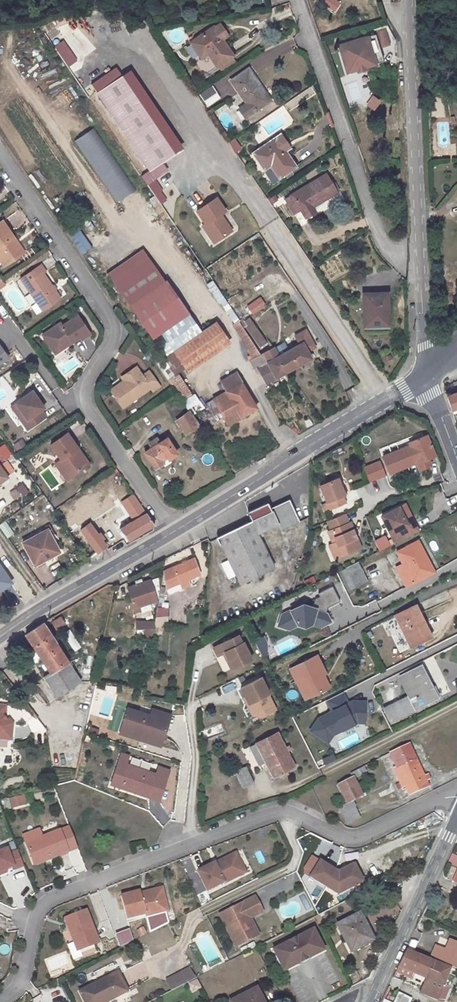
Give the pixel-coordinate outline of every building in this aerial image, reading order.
[(335,12),(340,5),(333,0),(326,0),(323,4),(335,12)] [(215,28),(223,40),(229,36),(221,24),(215,28)] [(214,27),(192,42),(201,55),(207,51),(218,66),(219,65),(232,57),(234,56),(223,40),(215,28),(214,27)] [(377,35),(345,44),(350,59),(345,61),(348,72),(358,70),(358,68),(366,66),(366,67),(384,62),(377,35)] [(345,44),(340,45),(345,61),(350,59),(345,44)] [(232,57),(219,65),(223,72),(236,63),(232,57)] [(233,81),(249,104),(240,110),(245,118),(270,100),(249,69),(233,81)] [(182,147),(129,70),(96,92),(149,170),(182,147)] [(200,94),(209,107),(221,98),(213,85),(200,94)] [(114,203),(134,190),(93,127),(73,140),(114,203)] [(233,138),(227,143),(233,153),(240,149),(233,138)] [(253,153),(263,167),(269,163),(280,178),(296,166),(276,138),(253,153)] [(327,174),(286,198),(296,213),(301,210),(306,217),(316,211),(313,206),(337,192),(327,174)] [(153,193),(160,203),(166,199),(159,190),(153,193)] [(228,210),(217,196),(194,212),(203,224),(198,228),(211,245),(233,230),(222,215),(228,210)] [(5,265),(21,254),(11,239),(14,237),(3,221),(0,223),(0,258),(5,265)] [(81,255),(91,247),(74,227),(65,234),(81,255)] [(21,254),(24,252),(14,237),(11,239),(21,254)] [(188,316),(141,251),(112,272),(158,337),(163,333),(188,316)] [(41,265),(22,278),(38,303),(32,307),(38,315),(61,299),(44,273),(46,272),(41,265)] [(211,280),(206,284),(230,322),(235,318),(211,280)] [(364,294),(365,326),(386,325),(385,303),(388,304),(388,293),(364,294)] [(244,305),(249,315),(265,306),(260,297),(244,305)] [(243,319),(239,321),(243,328),(247,325),(262,347),(267,343),(253,321),(259,317),(257,312),(250,317),(249,316),(244,320),(243,319)] [(68,342),(72,339),(74,342),(82,337),(83,339),(91,334),(79,316),(64,327),(62,324),(44,335),(52,346),(57,342),(63,350),(70,345),(68,342)] [(188,316),(163,333),(168,341),(174,349),(199,331),(188,316)] [(233,326),(237,332),(243,328),(239,321),(233,326)] [(217,323),(175,351),(184,364),(225,335),(217,323)] [(248,336),(243,328),(237,332),(242,340),(248,336)] [(158,337),(163,344),(168,341),(163,333),(158,337)] [(225,335),(184,364),(186,367),(228,339),(225,335)] [(242,340),(249,352),(255,348),(248,336),(242,340)] [(167,360),(174,371),(176,374),(186,367),(184,364),(175,351),(174,349),(168,341),(163,344),(162,345),(169,355),(165,358),(167,360)] [(52,346),(57,354),(63,350),(57,342),(52,346)] [(274,348),(263,354),(268,363),(276,378),(289,371),(312,358),(303,343),(279,356),(274,348)] [(8,359),(0,347),(0,365),(8,359)] [(249,352),(253,359),(256,358),(260,356),(255,348),(249,352)] [(256,358),(261,367),(268,363),(263,354),(260,356),(256,358)] [(259,368),(267,383),(276,378),(268,363),(261,367),(256,358),(253,359),(250,361),(255,370),(259,368)] [(158,365),(166,377),(174,371),(167,360),(158,365)] [(160,386),(150,371),(144,376),(137,366),(122,377),(124,380),(127,383),(113,393),(123,407),(151,388),(153,391),(160,386)] [(174,371),(166,377),(168,379),(176,374),(174,371)] [(227,390),(236,406),(221,414),(223,417),(228,425),(257,408),(237,372),(222,381),(227,390)] [(124,380),(111,390),(113,393),(127,383),(124,380)] [(33,390),(16,402),(27,419),(23,422),(28,430),(46,417),(41,410),(44,408),(33,390)] [(212,399),(220,412),(221,414),(236,406),(227,390),(212,399)] [(447,396),(452,410),(456,408),(456,392),(447,396)] [(16,402),(11,405),(23,422),(27,419),(16,402)] [(176,421),(185,434),(199,425),(187,407),(182,410),(185,415),(176,421)] [(213,416),(216,422),(223,417),(221,414),(220,412),(213,416)] [(52,444),(62,459),(59,461),(71,477),(86,466),(75,450),(79,448),(69,432),(52,444)] [(409,443),(419,469),(430,465),(428,458),(435,455),(427,435),(409,443)] [(161,459),(168,455),(169,458),(177,453),(167,438),(161,443),(157,438),(149,443),(152,448),(146,452),(156,467),(163,462),(161,459)] [(14,451),(23,445),(20,440),(11,445),(14,451)] [(75,450),(86,466),(90,463),(79,448),(75,450)] [(161,459),(163,462),(165,465),(171,461),(169,458),(168,455),(161,459)] [(379,460),(361,465),(365,482),(383,476),(379,460)] [(56,463),(67,479),(71,477),(59,461),(56,463)] [(319,488),(329,511),(345,504),(342,497),(343,497),(336,480),(319,488)] [(19,497),(26,493),(21,483),(13,487),(19,497)] [(144,515),(121,529),(128,540),(156,525),(133,491),(121,500),(127,508),(135,503),(144,515)] [(257,532),(276,523),(280,530),(298,521),(288,501),(269,510),(266,504),(249,512),(253,521),(218,538),(240,583),(273,567),(257,532)] [(406,502),(400,506),(409,522),(415,519),(406,502)] [(400,506),(383,514),(397,541),(420,529),(415,519),(409,522),(400,506)] [(25,516),(30,525),(36,521),(31,513),(25,516)] [(335,560),(359,549),(349,524),(347,525),(343,516),(327,523),(331,532),(336,544),(333,545),(329,547),(335,560)] [(79,526),(83,532),(92,526),(88,520),(79,526)] [(108,550),(103,541),(105,540),(101,534),(99,536),(92,526),(83,532),(99,554),(97,555),(108,550)] [(23,542),(35,564),(58,551),(47,529),(23,542)] [(377,551),(388,545),(383,535),(372,540),(377,551)] [(417,540),(397,551),(403,563),(396,567),(406,587),(431,574),(423,557),(426,556),(417,540)] [(101,560),(111,554),(108,550),(97,555),(101,560)] [(200,573),(193,558),(164,571),(166,584),(178,579),(182,587),(189,583),(187,578),(200,573)] [(224,560),(218,563),(226,579),(231,576),(224,560)] [(0,586),(2,589),(11,582),(0,567),(0,586)] [(361,567),(344,575),(350,589),(367,580),(361,567)] [(139,605),(156,600),(153,591),(160,589),(157,578),(127,587),(135,611),(140,610),(139,605)] [(310,601),(274,617),(282,636),(328,616),(324,608),(338,602),(332,588),(309,598),(310,601)] [(395,616),(411,647),(431,637),(415,606),(395,616)] [(160,636),(161,625),(166,626),(167,609),(157,608),(153,635),(160,636)] [(61,617),(52,622),(56,629),(65,624),(61,617)] [(137,629),(144,629),(144,639),(151,639),(152,622),(137,622),(137,629)] [(44,677),(54,692),(56,697),(80,681),(43,623),(26,635),(51,672),(44,677)] [(62,633),(73,652),(80,648),(69,630),(62,633)] [(243,643),(239,635),(214,647),(218,656),(224,653),(225,652),(229,659),(228,661),(232,669),(252,659),(244,642),(243,643)] [(256,657),(265,656),(264,638),(254,639),(256,657)] [(326,674),(316,655),(290,668),(305,700),(323,691),(317,678),(323,675),(326,674)] [(437,696),(449,692),(434,655),(423,660),(437,696)] [(420,666),(399,676),(409,696),(384,709),(390,721),(437,697),(420,666)] [(323,675),(317,678),(323,691),(329,688),(323,675)] [(269,693),(261,677),(241,687),(249,702),(248,705),(252,714),(258,712),(266,715),(276,709),(268,694),(269,693)] [(91,711),(109,716),(114,695),(103,692),(100,701),(94,699),(91,711)] [(316,716),(307,731),(328,744),(332,736),(354,723),(364,724),(365,700),(351,698),(347,701),(342,692),(325,702),(328,710),(316,716)] [(148,712),(124,705),(114,740),(135,746),(137,740),(160,747),(171,710),(150,704),(148,712)] [(11,740),(12,724),(9,720),(8,721),(3,714),(6,711),(6,707),(0,706),(0,739),(11,740)] [(104,727),(106,719),(93,716),(92,724),(104,727)] [(294,766),(277,733),(250,746),(260,765),(267,761),(274,776),(294,766)] [(408,795),(428,786),(426,781),(430,779),(428,775),(424,776),(409,745),(390,753),(396,767),(393,768),(402,788),(405,786),(408,795)] [(4,758),(13,759),(14,750),(5,750),(4,758)] [(169,770),(118,753),(107,787),(158,804),(169,770)] [(236,770),(243,787),(253,783),(246,766),(236,770)] [(352,777),(337,784),(346,803),(351,801),(362,796),(352,777)] [(10,810),(26,805),(23,795),(7,800),(10,810)] [(339,807),(342,814),(347,823),(360,818),(351,801),(346,803),(339,807)] [(59,831),(25,844),(32,862),(49,855),(50,859),(68,852),(59,831)] [(5,869),(12,866),(13,869),(23,866),(17,852),(8,855),(6,849),(0,852),(0,871),(5,869)] [(237,852),(216,862),(217,864),(235,855),(244,873),(247,872),(237,852)] [(456,867),(456,856),(452,854),(447,863),(456,867)] [(49,855),(32,862),(34,865),(50,859),(49,855)] [(216,861),(199,870),(208,890),(225,881),(225,883),(244,873),(235,855),(217,864),(216,862),(216,861)] [(319,862),(310,878),(337,894),(362,881),(352,863),(347,865),(346,863),(332,870),(319,862)] [(164,899),(166,912),(169,911),(164,887),(158,888),(160,900),(164,899)] [(141,889),(122,893),(128,917),(146,912),(147,916),(166,912),(164,899),(160,900),(158,888),(148,890),(149,893),(142,894),(142,892),(141,889)] [(201,906),(209,903),(205,894),(197,897),(201,906)] [(255,897),(220,914),(236,946),(254,937),(250,930),(247,929),(245,926),(248,919),(250,918),(262,912),(255,897)] [(86,910),(68,917),(77,941),(74,942),(78,951),(99,942),(86,910)] [(372,941),(364,925),(365,924),(359,913),(337,925),(351,951),(372,941)] [(68,917),(65,918),(74,942),(77,941),(68,917)] [(254,937),(258,935),(250,918),(248,919),(245,926),(247,929),(250,930),(254,937)] [(313,930),(273,950),(283,971),(301,962),(300,959),(304,957),(306,959),(324,950),(313,930)] [(456,970),(456,944),(449,940),(445,950),(435,946),(430,958),(456,970)] [(398,966),(414,974),(418,975),(426,979),(420,992),(436,1000),(450,968),(405,950),(398,966)] [(169,992),(193,978),(187,967),(163,980),(169,992)] [(81,991),(86,1001),(104,1001),(127,991),(118,972),(81,991)] [(257,988),(230,1001),(264,1001),(257,988)]
